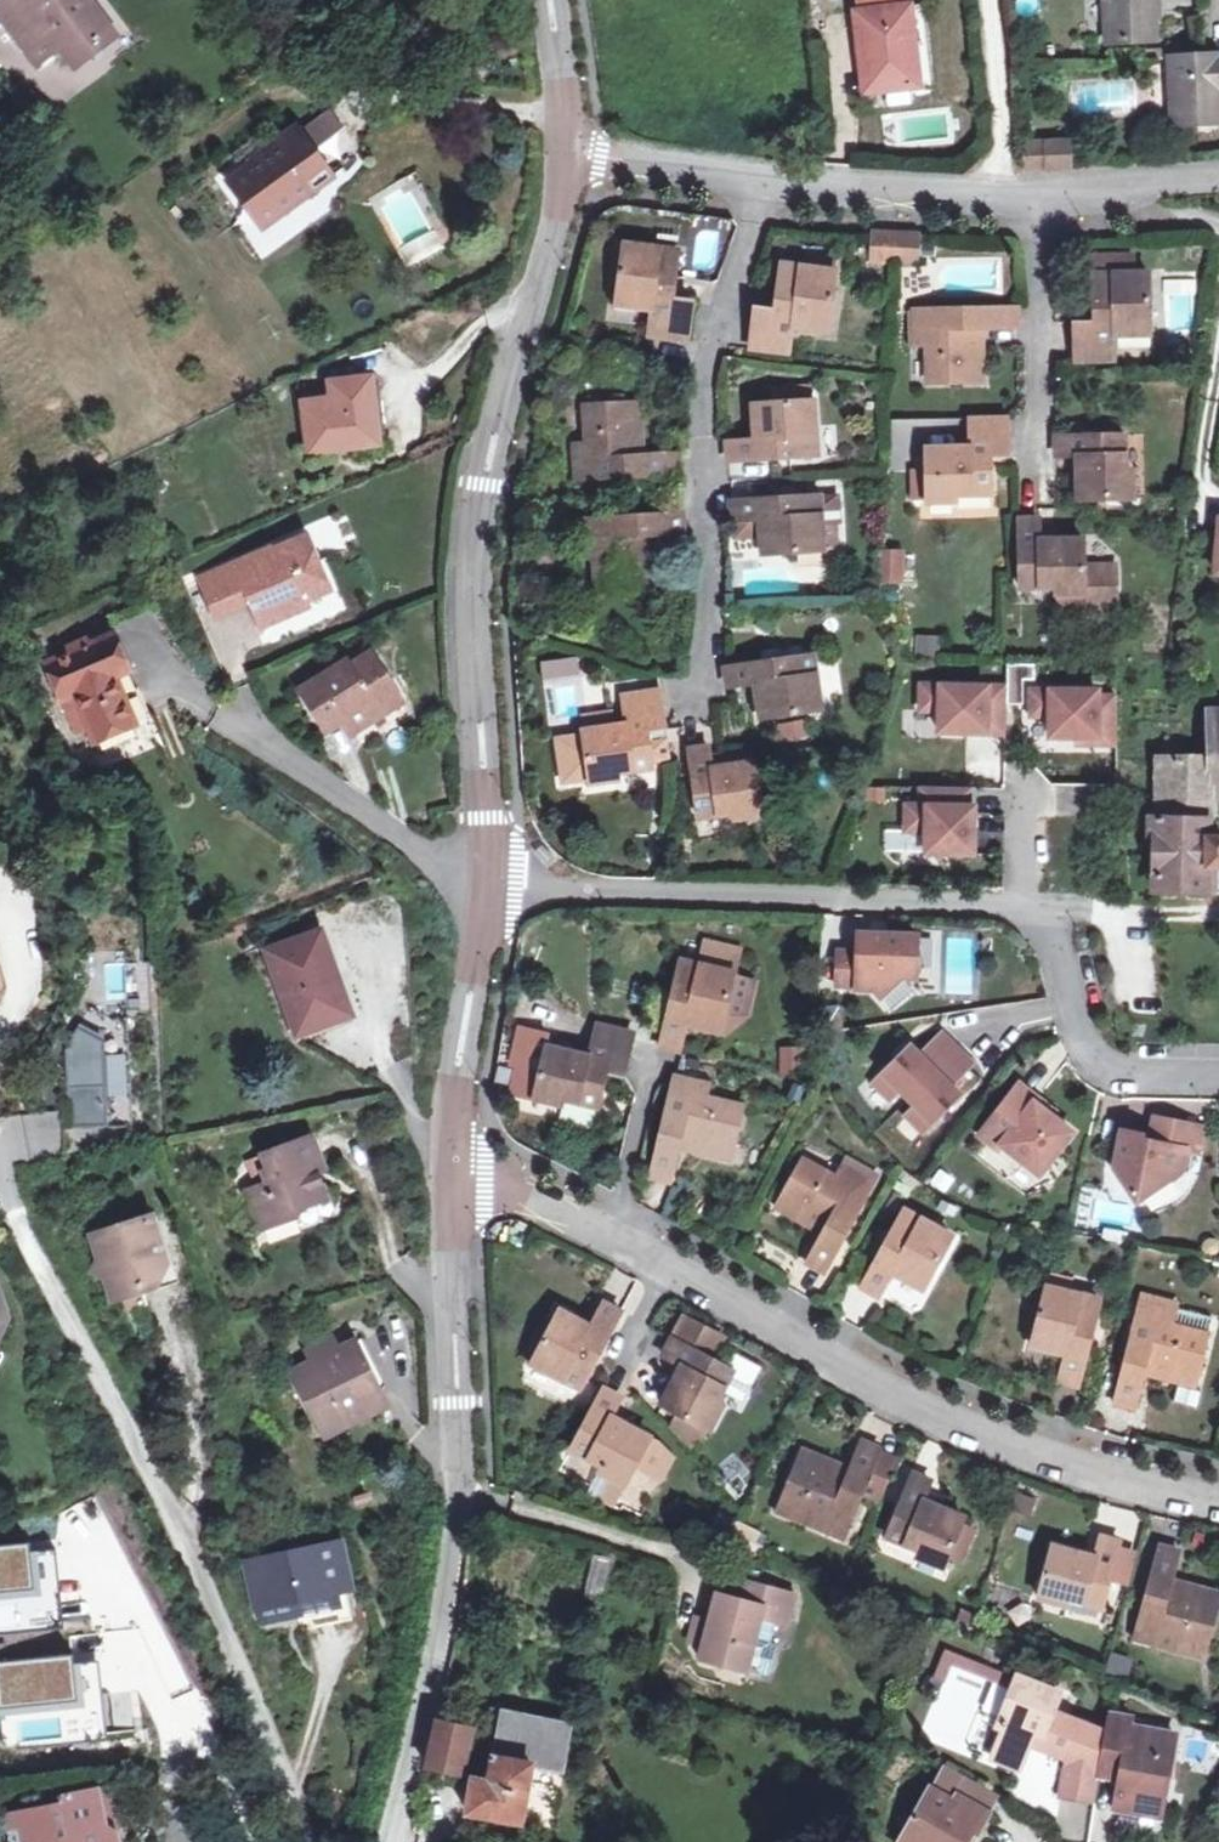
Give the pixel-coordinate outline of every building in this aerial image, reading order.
[(33,55),(55,36),(69,50),(80,64),(121,33),(93,0),(34,0),(31,2),(29,0),(15,0),(0,13),(0,14),(33,55)] [(1113,44),(1160,41),(1159,0),(1110,0),(1113,44)] [(866,93),(916,89),(910,8),(860,12),(866,93)] [(55,36),(33,55),(44,69),(69,50),(55,36)] [(1150,58),(1176,57),(1176,49),(1150,50),(1150,58)] [(1204,55),(1176,57),(1179,123),(1218,121),(1218,54),(1204,55)] [(251,168),(273,198),(285,187),(297,205),(353,163),(319,118),(251,168)] [(1030,170),(1053,168),(1051,144),(1051,140),(1028,142),(1030,170)] [(1051,144),(1053,168),(1074,167),(1072,142),(1051,144)] [(286,214),(297,205),(285,187),(273,198),(286,214)] [(863,257),(888,259),(889,232),(865,230),(863,257)] [(889,232),(888,259),(910,261),(912,234),(889,232)] [(625,241),(619,283),(635,285),(632,300),(653,303),(650,328),(691,335),(695,297),(674,294),(680,248),(625,241)] [(1129,252),(1089,253),(1089,271),(1129,271),(1129,252)] [(813,253),(812,264),(827,265),(828,255),(813,253)] [(748,304),(746,325),(787,330),(788,322),(823,325),(829,266),(827,265),(812,264),(773,259),(768,306),(748,304)] [(1128,314),(1144,315),(1144,271),(1129,271),(1089,271),(1090,318),(1070,317),(1070,338),(1108,338),(1108,330),(1128,330),(1128,314)] [(635,285),(619,283),(617,297),(632,300),(635,285)] [(969,327),(977,327),(1009,326),(1008,304),(909,309),(910,344),(924,343),(927,381),(963,379),(963,364),(978,363),(977,342),(970,343),(969,327)] [(1128,314),(1128,330),(1145,330),(1144,315),(1128,314)] [(787,330),(746,325),(743,344),(784,351),(787,330)] [(977,342),(977,327),(969,327),(970,343),(977,342)] [(1017,339),(1016,327),(984,328),(985,341),(1017,339)] [(1108,338),(1070,338),(1071,355),(1109,354),(1108,338)] [(979,379),(978,363),(963,364),(963,379),(979,379)] [(381,437),(372,368),(329,373),(331,387),(305,392),(311,443),(381,437)] [(769,417),(753,418),(754,437),(729,439),(730,459),(816,455),(811,398),(769,400),(769,417)] [(627,419),(641,418),(639,399),(626,400),(627,419)] [(679,451),(643,452),(636,452),(636,439),(642,438),(641,418),(627,419),(626,400),(587,402),(589,440),(577,441),(578,476),(681,470),(679,451)] [(752,402),(753,418),(769,417),(769,400),(752,402)] [(963,417),(964,437),(975,437),(974,416),(963,417)] [(974,416),(975,437),(1002,436),(1002,416),(974,416)] [(1120,430),(1055,431),(1055,453),(1080,451),(1081,462),(1076,464),(1076,494),(1128,493),(1127,462),(1120,462),(1120,430)] [(975,452),(1002,452),(1002,436),(975,437),(975,452)] [(975,437),(964,437),(964,453),(957,453),(957,447),(926,448),(927,500),(958,500),(958,492),(986,492),(986,461),(1003,460),(1002,452),(975,452),(975,437)] [(737,537),(762,535),(777,534),(778,553),(825,550),(824,545),(837,544),(835,521),(823,521),(821,493),(733,498),(735,519),(737,537)] [(639,534),(646,534),(684,532),(683,510),(581,516),(582,552),(592,551),(595,589),(636,586),(635,572),(648,571),(647,548),(639,549),(639,534)] [(1037,542),(1036,524),(1036,517),(1016,517),(1017,551),(1018,579),(1051,580),(1052,585),(1056,585),(1114,584),(1114,560),(1083,559),(1081,534),(1054,534),(1046,534),(1046,543),(1037,542)] [(1054,525),(1036,524),(1037,542),(1046,543),(1046,534),(1054,534),(1054,525)] [(247,586),(259,618),(307,598),(302,584),(329,574),(308,527),(241,558),(238,553),(208,567),(218,596),(247,586)] [(639,549),(647,548),(646,534),(639,534),(639,549)] [(777,534),(762,535),(763,554),(778,553),(777,534)] [(876,548),(877,583),(903,583),(903,548),(876,548)] [(649,586),(648,571),(635,572),(636,586),(649,586)] [(1114,584),(1056,585),(1056,602),(1115,601),(1114,584)] [(94,730),(133,713),(114,671),(130,664),(136,662),(120,624),(49,652),(63,687),(74,684),(94,730)] [(916,633),(913,653),(933,656),(936,636),(916,633)] [(366,697),(398,677),(374,637),(350,651),(348,648),(305,677),(329,714),(340,708),(347,721),(372,705),(366,697)] [(583,652),(547,657),(550,675),(585,670),(583,652)] [(753,689),(754,704),(770,702),(772,719),(817,716),(812,661),(726,669),(728,690),(753,689)] [(137,679),(130,664),(114,671),(133,713),(153,705),(142,677),(137,679)] [(403,686),(398,677),(366,697),(372,705),(403,686)] [(1005,690),(920,688),(919,713),(939,713),(938,735),(1004,737),(1005,690)] [(1102,691),(1036,689),(1035,715),(1054,716),(1054,738),(1100,739),(1100,745),(1119,746),(1121,699),(1101,699),(1102,691)] [(625,697),(626,712),(662,707),(660,693),(625,697)] [(770,702),(754,704),(755,720),(772,719),(770,702)] [(665,727),(662,707),(626,712),(627,721),(629,729),(616,731),(616,722),(615,720),(603,722),(602,723),(602,726),(589,727),(585,728),(586,733),(561,736),(567,778),(591,774),(592,779),(620,777),(619,769),(653,765),(651,742),(663,740),(662,728),(665,727)] [(587,713),(589,727),(602,726),(602,723),(603,722),(615,720),(614,710),(587,713)] [(1212,760),(1211,800),(1218,800),(1218,711),(1213,711),(1212,760)] [(629,729),(627,721),(616,722),(616,731),(629,729)] [(721,775),(713,776),(710,749),(689,751),(695,817),(729,814),(729,819),(759,816),(754,765),(720,768),(721,775)] [(1212,760),(1159,759),(1155,891),(1210,891),(1211,864),(1218,864),(1218,836),(1211,836),(1211,800),(1212,760)] [(963,790),(916,789),(916,809),(902,809),(901,832),(924,833),(923,855),(967,856),(968,811),(963,810),(963,790)] [(334,1013),(320,974),(327,971),(309,933),(259,955),(291,1029),(334,1013)] [(857,989),(857,991),(873,992),(881,1000),(903,978),(916,979),(917,938),(858,936),(857,955),(837,955),(837,989),(857,989)] [(705,1014),(722,1018),(739,953),(704,943),(698,965),(679,959),(656,1045),(676,1050),(684,1021),(702,1027),(705,1014)] [(1151,968),(1131,971),(1135,994),(1155,991),(1151,968)] [(104,1018),(84,1008),(62,1051),(68,1128),(127,1124),(120,1018),(120,1002),(104,1002),(104,1019),(104,1018)] [(705,1014),(702,1027),(719,1032),(722,1018),(705,1014)] [(972,1065),(941,1035),(919,1057),(910,1048),(882,1075),(898,1091),(915,1107),(932,1124),(959,1097),(949,1087),(972,1065)] [(605,1052),(640,1063),(644,1046),(609,1036),(605,1052)] [(778,1044),(779,1073),(801,1072),(799,1043),(778,1044)] [(635,1082),(640,1063),(605,1052),(600,1070),(592,1067),(591,1063),(544,1050),(539,1074),(543,1076),(537,1102),(574,1111),(576,1103),(610,1111),(619,1078),(635,1082)] [(898,1091),(882,1075),(873,1085),(888,1101),(898,1091)] [(676,1186),(686,1152),(688,1144),(700,1147),(698,1155),(720,1160),(723,1149),(739,1154),(749,1115),(716,1105),(716,1094),(685,1084),(659,1181),(676,1186)] [(1017,1086),(978,1136),(997,1151),(1001,1147),(1039,1176),(1071,1133),(1049,1117),(1033,1104),(1036,1100),(1017,1086)] [(1036,1100),(1033,1104),(1049,1117),(1053,1113),(1036,1100)] [(922,1134),(932,1124),(915,1107),(906,1117),(922,1134)] [(1140,1135),(1120,1132),(1113,1170),(1135,1201),(1180,1171),(1184,1148),(1195,1152),(1200,1127),(1153,1118),(1148,1142),(1139,1140),(1140,1135)] [(297,1213),(300,1203),(320,1195),(307,1163),(317,1159),(310,1138),(260,1157),(261,1165),(255,1169),(259,1181),(247,1185),(261,1226),(297,1213)] [(688,1144),(686,1152),(698,1155),(700,1147),(688,1144)] [(723,1149),(720,1160),(736,1165),(739,1154),(723,1149)] [(807,1156),(782,1201),(795,1208),(789,1220),(808,1231),(810,1225),(824,1232),(821,1239),(804,1270),(822,1280),(870,1192),(807,1156)] [(795,1208),(782,1201),(775,1212),(789,1220),(795,1208)] [(889,1271),(906,1281),(912,1270),(923,1275),(946,1234),(901,1210),(859,1284),(877,1293),(889,1271)] [(142,1287),(140,1282),(168,1275),(158,1239),(151,1242),(143,1220),(108,1233),(110,1239),(97,1245),(100,1258),(92,1270),(106,1274),(114,1298),(142,1287)] [(808,1231),(821,1239),(824,1232),(810,1225),(808,1231)] [(930,1300),(923,1275),(912,1270),(906,1281),(930,1300)] [(14,1311),(4,1288),(0,1290),(0,1332),(14,1311)] [(1136,1398),(1144,1363),(1145,1354),(1158,1357),(1155,1365),(1178,1370),(1181,1357),(1198,1361),(1207,1322),(1171,1312),(1173,1303),(1136,1294),(1114,1393),(1136,1398)] [(1036,1296),(1027,1337),(1043,1341),(1040,1356),(1055,1359),(1050,1384),(1068,1391),(1089,1308),(1036,1296)] [(572,1341),(559,1335),(539,1373),(587,1398),(607,1362),(628,1325),(608,1314),(595,1337),(579,1329),(572,1341)] [(572,1341),(579,1329),(566,1322),(559,1335),(572,1341)] [(692,1328),(682,1347),(711,1362),(720,1344),(692,1328)] [(298,1368),(324,1415),(341,1406),(347,1414),(354,1406),(372,1400),(367,1389),(383,1382),(357,1334),(343,1342),(317,1357),(298,1368)] [(312,1348),(317,1357),(343,1342),(338,1334),(312,1348)] [(1043,1341),(1027,1337),(1023,1352),(1040,1356),(1043,1341)] [(720,1344),(711,1362),(718,1366),(728,1348),(720,1344)] [(671,1413),(716,1436),(730,1411),(725,1408),(740,1377),(718,1366),(711,1362),(682,1347),(673,1364),(696,1377),(691,1385),(687,1384),(671,1413)] [(1145,1354),(1144,1363),(1155,1365),(1158,1357),(1145,1354)] [(1194,1374),(1198,1361),(1181,1357),(1178,1370),(1194,1374)] [(393,1398),(383,1382),(367,1389),(372,1400),(354,1406),(347,1414),(341,1406),(324,1415),(333,1432),(393,1398)] [(626,1409),(609,1399),(595,1425),(579,1454),(609,1471),(606,1477),(629,1490),(653,1444),(627,1429),(623,1435),(616,1431),(626,1409)] [(716,1436),(671,1413),(664,1426),(700,1465),(716,1436)] [(830,1485),(833,1475),(797,1461),(775,1517),(821,1535),(826,1523),(844,1529),(871,1457),(855,1450),(844,1479),(839,1488),(830,1485)] [(844,1479),(833,1475),(830,1485),(839,1488),(844,1479)] [(926,1520),(915,1516),(926,1486),(907,1480),(883,1539),(915,1553),(914,1560),(939,1571),(942,1564),(953,1535),(956,1528),(928,1516),(926,1520)] [(839,1542),(844,1529),(826,1523),(821,1535),(839,1542)] [(347,1580),(347,1577),(340,1529),(250,1542),(257,1589),(295,1584),(300,1612),(346,1607),(342,1582),(347,1580)] [(953,1535),(942,1564),(954,1568),(965,1540),(953,1535)] [(1089,1565),(1080,1563),(1081,1559),(1049,1551),(1035,1601),(1062,1608),(1065,1602),(1097,1609),(1106,1577),(1114,1548),(1114,1546),(1097,1541),(1089,1565)] [(1129,1552),(1114,1548),(1106,1577),(1121,1582),(1129,1552)] [(1163,1597),(1166,1585),(1173,1557),(1152,1552),(1133,1628),(1153,1632),(1150,1647),(1198,1660),(1214,1599),(1180,1589),(1177,1600),(1163,1597)] [(599,1590),(606,1556),(592,1553),(584,1587),(599,1590)] [(717,1592),(710,1620),(704,1643),(701,1657),(748,1670),(762,1616),(788,1623),(797,1592),(739,1577),(733,1595),(717,1592)] [(1180,1589),(1166,1585),(1163,1597),(1177,1600),(1180,1589)] [(690,1639),(704,1643),(710,1620),(695,1616),(690,1639)] [(1153,1632),(1133,1628),(1130,1642),(1150,1647),(1153,1632)] [(998,1720),(1002,1721),(1000,1727),(1003,1728),(991,1758),(1019,1769),(1032,1740),(1041,1743),(1046,1750),(1066,1757),(1059,1795),(1095,1802),(1101,1769),(1108,1732),(1052,1712),(1060,1693),(1017,1677),(998,1720)] [(443,1704),(440,1720),(471,1728),(467,1709),(443,1704)] [(503,1712),(494,1755),(533,1763),(533,1766),(563,1772),(568,1743),(572,1725),(503,1712)] [(1131,1716),(1112,1712),(1108,1732),(1101,1769),(1121,1773),(1116,1806),(1136,1810),(1137,1801),(1164,1805),(1175,1732),(1130,1723),(1131,1716)] [(440,1720),(429,1770),(462,1776),(472,1729),(471,1728),(440,1720)] [(533,1763),(494,1755),(489,1782),(474,1778),(467,1813),(522,1824),(533,1766),(533,1763)] [(943,1767),(932,1787),(954,1800),(959,1794),(992,1813),(1000,1798),(943,1767)] [(932,1787),(929,1785),(898,1841),(966,1841),(972,1831),(980,1835),(992,1813),(959,1794),(954,1800),(932,1787)] [(97,1795),(97,1792),(68,1798),(68,1803),(11,1816),(14,1832),(9,1839),(13,1841),(119,1841),(115,1823),(104,1825),(97,1795)] [(104,1825),(115,1823),(119,1822),(113,1792),(97,1795),(104,1825)]
